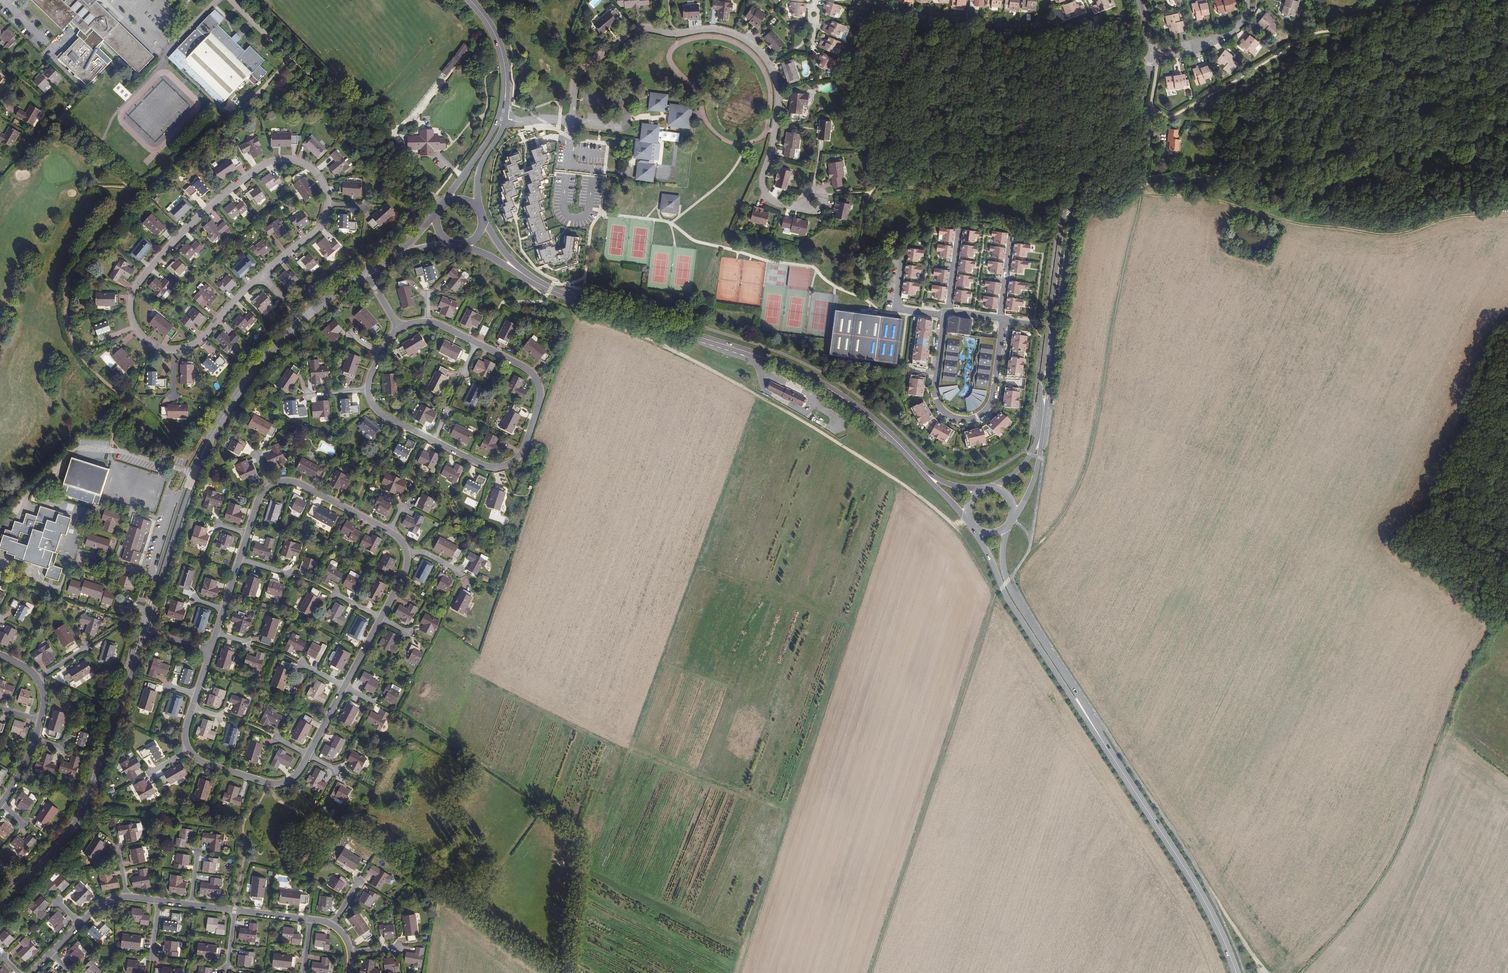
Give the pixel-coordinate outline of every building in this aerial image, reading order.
[(71,8),(63,0),(34,0),(64,30),(73,21),(82,29),(78,35),(81,38),(65,54),(61,58),(89,86),(113,60),(101,48),(105,40),(139,74),(155,58),(120,23),(114,30),(106,23),(92,8),(99,0),(79,0),(71,8)] [(719,8),(719,7),(721,7),(721,8),(720,18),(728,19),(729,8),(734,9),(735,1),(724,0),(716,0),(715,8),(719,8)] [(839,12),(841,5),(840,5),(825,0),(823,7),(824,8),(826,8),(825,11),(824,14),(834,16),(835,11),(839,12)] [(1018,9),(1018,0),(1005,0),(1004,4),(1009,5),(1009,8),(1018,9)] [(1072,1),(1065,4),(1064,4),(1067,12),(1071,11),(1073,15),(1086,10),(1084,4),(1080,5),(1079,3),(1077,4),(1076,0),(1075,0),(1072,1)] [(1114,0),(1097,0),(1096,0),(1097,3),(1093,5),(1095,11),(1115,4),(1114,0)] [(1201,2),(1197,2),(1193,3),(1195,12),(1197,12),(1198,19),(1204,18),(1203,14),(1211,13),(1208,2),(1207,2),(1207,0),(1200,0),(1201,2)] [(1236,0),(1218,0),(1216,0),(1217,4),(1213,5),(1215,10),(1218,9),(1218,13),(1234,10),(1234,8),(1237,8),(1236,0)] [(1296,8),(1298,0),(1283,0),(1282,2),(1284,3),(1282,12),(1294,15),(1296,8)] [(806,9),(806,2),(790,1),(790,8),(793,8),(793,9),(792,14),(803,15),(803,11),(803,9),(805,9),(806,9)] [(602,33),(607,28),(606,28),(616,18),(620,14),(608,2),(604,6),(608,10),(594,24),(602,33)] [(690,5),(690,4),(683,5),(684,17),(690,16),(693,16),(693,19),(700,18),(699,5),(690,5)] [(1067,17),(1073,15),(1071,11),(1067,12),(1064,4),(1062,5),(1067,17)] [(757,12),(752,7),(745,17),(749,21),(752,23),(750,25),(755,29),(764,19),(757,12)] [(224,20),(215,11),(198,28),(198,29),(197,30),(196,30),(171,55),(171,56),(183,68),(184,67),(187,70),(186,71),(196,81),(197,80),(205,89),(217,101),(217,100),(221,104),(225,99),(226,100),(251,75),(258,82),(266,74),(260,67),(265,62),(250,47),(245,52),(219,26),(224,20)] [(758,11),(757,12),(764,19),(765,18),(758,11)] [(1171,27),(1169,27),(1171,34),(1184,31),(1183,20),(1180,21),(1178,13),(1166,15),(1167,24),(1171,23),(1171,27)] [(1263,32),(1261,35),(1268,41),(1273,35),(1277,38),(1283,31),(1278,28),(1276,30),(1270,25),(1271,23),(1263,16),(1254,28),(1259,32),(1260,30),(1263,32)] [(606,28),(607,28),(617,19),(616,18),(606,28)] [(843,31),(846,25),(832,20),(831,23),(830,25),(828,24),(824,23),(821,29),(834,35),(835,32),(838,34),(839,34),(841,30),(843,31)] [(0,36),(7,43),(4,46),(7,49),(13,42),(11,40),(12,38),(16,34),(9,27),(3,33),(2,34),(0,32),(0,36)] [(769,42),(773,47),(773,46),(777,51),(786,44),(774,30),(765,37),(769,42)] [(1247,33),(1243,38),(1244,39),(1242,42),(1239,45),(1246,51),(1247,50),(1253,55),(1257,50),(1254,47),(1259,42),(1250,35),(1249,36),(1247,33)] [(232,39),(236,44),(241,39),(236,34),(232,39)] [(839,46),(842,41),(828,35),(826,38),(825,41),(823,40),(820,39),(817,45),(830,51),(832,48),(834,50),(836,46),(839,47),(839,46)] [(464,43),(441,72),(446,76),(451,69),(469,47),(464,43)] [(1225,65),(1223,68),(1230,74),(1239,64),(1232,58),(1234,56),(1225,49),(1216,60),(1221,65),(1223,63),(1225,65)] [(832,65),(836,59),(821,50),(818,57),(819,58),(821,59),(819,61),(818,64),(827,69),(829,64),(832,65)] [(183,68),(171,56),(170,57),(168,58),(181,71),(182,69),(183,68)] [(792,60),(783,63),(788,82),(798,79),(792,60)] [(1199,65),(1197,67),(1192,69),(1196,77),(1198,76),(1200,83),(1206,81),(1205,78),(1212,75),(1207,64),(1206,65),(1205,62),(1199,64),(1199,65)] [(46,73),(45,72),(43,74),(42,73),(35,81),(43,88),(50,81),(48,79),(50,77),(55,82),(62,75),(53,66),(49,70),(46,73)] [(1168,90),(1174,89),(1183,87),(1183,86),(1187,85),(1185,74),(1181,74),(1181,72),(1175,73),(1175,76),(1166,77),(1168,90)] [(666,94),(650,92),(648,108),(664,110),(664,108),(670,108),(668,124),(688,126),(690,105),(671,103),(670,105),(665,105),(666,94)] [(789,93),(789,99),(791,99),(790,112),(790,118),(799,119),(799,113),(801,113),(801,105),(806,105),(807,94),(789,93)] [(33,124),(41,110),(31,104),(26,112),(19,109),(16,115),(33,124)] [(819,128),(818,128),(817,134),(818,134),(817,140),(828,141),(830,123),(819,122),(819,128)] [(657,124),(652,124),(647,123),(642,123),(641,137),(635,136),(635,140),(636,140),(635,155),(638,155),(636,176),(651,178),(653,158),(657,158),(659,141),(652,141),(652,139),(655,139),(656,134),(660,135),(660,138),(677,140),(678,131),(661,129),(661,130),(656,130),(657,124)] [(20,132),(10,126),(5,134),(0,132),(0,140),(11,147),(20,132)] [(419,136),(407,136),(407,149),(420,150),(420,155),(427,155),(434,156),(434,152),(434,149),(445,149),(446,138),(443,138),(440,138),(440,136),(434,136),(434,130),(419,129),(419,136)] [(1180,131),(1171,130),(1170,139),(1172,139),(1171,147),(1181,148),(1182,136),(1180,136),(1180,131)] [(786,131),(785,138),(786,139),(785,146),(784,156),(795,157),(795,153),(794,153),(795,148),(799,148),(801,133),(786,131)] [(291,134),(272,134),(272,147),(279,146),(279,145),(292,145),(292,144),(298,144),(298,136),(291,136),(291,134)] [(325,150),(312,136),(305,144),(319,157),(325,150)] [(261,144),(258,137),(241,146),(244,152),(247,151),(250,150),(254,158),(263,153),(259,145),(261,144)] [(550,150),(548,144),(536,148),(536,150),(532,151),(535,160),(530,161),(534,173),(529,175),(531,182),(526,183),(530,193),(533,191),(534,193),(527,196),(527,198),(525,198),(527,202),(525,202),(527,207),(523,208),(524,213),(526,212),(528,219),(526,220),(527,223),(526,224),(529,232),(530,232),(531,235),(533,235),(533,237),(534,236),(536,241),(535,242),(536,246),(543,244),(544,247),(536,250),(540,262),(546,265),(549,264),(550,268),(555,271),(562,269),(562,270),(574,266),(574,264),(577,263),(580,238),(565,236),(565,244),(566,244),(565,249),(556,252),(550,235),(552,235),(551,230),(549,231),(547,227),(546,227),(542,217),(544,216),(542,212),(544,212),(543,207),(541,208),(539,202),(544,201),(542,195),(543,195),(542,191),(545,190),(543,185),(545,184),(543,178),(547,176),(543,167),(546,166),(546,164),(548,163),(547,161),(549,160),(547,155),(550,154),(548,150),(550,150)] [(350,167),(336,150),(331,155),(336,162),(329,168),(335,175),(343,169),(344,171),(350,167)] [(523,164),(519,151),(514,153),(514,154),(507,157),(508,160),(505,160),(506,163),(504,163),(506,169),(503,170),(506,179),(503,180),(503,182),(501,183),(502,186),(501,186),(502,191),(500,192),(501,197),(500,197),(502,203),(500,204),(503,213),(501,213),(504,221),(512,218),(509,211),(512,210),(511,208),(514,207),(510,198),(517,196),(514,187),(519,186),(517,181),(516,182),(515,179),(522,177),(518,165),(523,164)] [(241,163),(236,156),(231,160),(230,158),(213,170),(220,180),(226,176),(225,175),(236,167),(241,163)] [(833,169),(833,176),(833,186),(843,186),(843,182),(842,182),(842,176),(843,176),(846,175),(846,158),(839,158),(839,160),(832,160),(832,169),(833,169)] [(778,175),(777,175),(776,180),(775,186),(786,188),(790,170),(780,167),(778,175)] [(302,177),(299,172),(292,177),(295,182),(294,183),(305,200),(315,193),(312,187),(310,188),(303,177),(302,177)] [(275,179),(271,173),(263,179),(269,189),(278,184),(279,185),(282,182),(278,177),(275,179)] [(209,189),(200,179),(191,186),(190,186),(185,190),(191,196),(198,190),(202,195),(209,189)] [(362,195),(362,183),(343,182),(343,184),(340,183),(340,193),(355,194),(355,195),(362,195)] [(266,197),(259,187),(255,189),(255,188),(246,194),(250,200),(258,194),(262,199),(266,197)] [(662,190),(660,203),(660,209),(679,211),(681,192),(662,190)] [(679,194),(663,192),(661,208),(677,209),(679,194)] [(191,206),(184,199),(170,212),(177,219),(191,206)] [(247,209),(242,202),(236,207),(232,203),(225,209),(232,218),(240,212),(241,214),(247,209)] [(835,211),(834,214),(833,220),(845,223),(846,217),(848,207),(834,203),(833,210),(835,211)] [(394,215),(386,205),(380,209),(381,211),(372,219),(371,220),(367,224),(372,230),(377,226),(378,228),(394,215)] [(754,207),(751,220),(759,222),(759,224),(765,225),(767,217),(761,215),(759,215),(761,209),(754,207)] [(309,222),(303,212),(294,218),(293,216),(290,219),(294,224),(297,222),(301,228),(309,222)] [(349,221),(349,213),(340,212),(339,227),(350,228),(350,229),(356,230),(357,221),(349,221)] [(157,218),(152,213),(143,222),(157,235),(158,234),(160,236),(167,229),(156,219),(157,218)] [(285,223),(281,218),(265,228),(269,234),(275,231),(280,238),(288,232),(283,225),(285,223)] [(793,228),(793,230),(793,233),(808,234),(808,219),(801,219),(801,220),(794,220),(784,220),(784,229),(787,229),(788,228),(793,228)] [(218,228),(212,221),(204,227),(210,234),(208,236),(213,241),(229,227),(224,222),(218,228)] [(955,236),(956,231),(956,229),(939,227),(938,234),(943,235),(942,240),(954,242),(954,238),(954,237),(954,236),(955,236)] [(978,237),(979,232),(963,229),(962,234),(963,234),(963,236),(962,236),(961,240),(974,242),(975,236),(978,237)] [(1007,237),(1008,233),(992,231),(991,236),(994,237),(993,242),(1007,244),(1008,240),(1006,239),(1006,237),(1007,237)] [(330,244),(324,237),(317,243),(322,250),(320,252),(325,257),(339,245),(334,240),(330,244)] [(152,244),(145,238),(132,253),(140,259),(152,244)] [(270,249),(263,240),(255,246),(254,245),(251,247),(255,253),(258,251),(262,256),(270,249)] [(203,247),(197,241),(191,247),(187,243),(180,250),(189,259),(196,252),(198,253),(203,247)] [(1029,251),(1030,245),(1014,243),(1013,249),(1014,250),(1014,251),(1013,251),(1012,255),(1024,257),(1025,251),(1029,251)] [(954,246),(937,244),(936,250),(940,251),(940,257),(952,259),(952,255),(951,254),(952,253),(953,253),(954,246)] [(977,252),(977,246),(961,244),(960,249),(962,249),(961,251),(960,251),(959,256),(973,257),(973,251),(977,252)] [(1006,253),(1006,248),(990,246),(989,251),(992,252),(991,257),(1005,259),(1006,255),(1004,254),(1004,252),(1006,253)] [(906,260),(918,262),(919,256),(923,257),(924,250),(908,247),(907,254),(908,255),(907,256),(906,260)] [(309,270),(316,263),(317,263),(309,254),(301,260),(300,260),(297,262),(306,272),(309,270)] [(254,263),(247,256),(234,268),(240,276),(254,263)] [(127,262),(121,259),(110,277),(116,281),(120,273),(128,278),(134,270),(126,265),(127,262)] [(975,267),(975,262),(959,259),(958,264),(959,265),(959,266),(958,266),(957,270),(971,272),(972,267),(975,267)] [(1027,268),(1028,261),(1012,259),(1011,266),(1012,266),(1012,268),(1011,268),(1010,272),(1023,273),(1023,268),(1027,268)] [(187,268),(178,260),(171,267),(170,266),(167,269),(178,279),(180,276),(187,268)] [(1004,268),(1004,263),(988,261),(987,266),(990,266),(990,272),(1003,274),(1004,270),(1002,269),(1002,268),(1004,268)] [(319,266),(316,263),(309,270),(312,272),(319,266)] [(917,273),(921,273),(922,267),(906,264),(905,271),(906,271),(905,273),(904,272),(904,277),(916,278),(917,273)] [(436,278),(432,266),(421,269),(421,267),(415,269),(417,277),(425,274),(427,281),(436,278)] [(466,278),(461,274),(452,267),(448,273),(453,277),(447,284),(455,290),(461,283),(463,284),(467,278),(466,278)] [(949,277),(950,270),(934,268),(933,275),(937,275),(936,281),(948,283),(949,279),(948,279),(948,277),(949,277)] [(289,276),(285,271),(277,277),(285,286),(293,280),(294,281),(297,279),(293,273),(289,276)] [(969,282),(973,282),(973,276),(957,274),(956,279),(958,279),(957,281),(956,281),(955,286),(969,287),(969,282)] [(236,283),(227,275),(220,282),(219,281),(216,284),(222,289),(225,286),(229,290),(236,283)] [(169,289),(172,291),(176,287),(172,285),(173,284),(168,281),(164,285),(156,279),(148,289),(156,295),(155,297),(159,301),(162,297),(169,289)] [(408,286),(407,280),(398,282),(400,288),(398,289),(403,308),(416,305),(414,298),(412,299),(409,286),(408,286)] [(919,290),(920,283),(903,280),(902,288),(903,288),(903,289),(902,289),(901,293),(914,295),(915,290),(919,290)] [(1002,283),(985,281),(984,286),(987,287),(987,292),(1000,294),(1001,290),(999,289),(1000,288),(1001,288),(1002,283)] [(1024,290),(1025,283),(1009,281),(1008,287),(1009,288),(1009,289),(1008,289),(1007,293),(1019,295),(1020,289),(1024,290)] [(211,289),(206,284),(193,298),(198,303),(203,298),(210,304),(216,297),(209,290),(211,289)] [(947,294),(948,287),(932,285),(931,292),(935,292),(934,298),(945,299),(946,300),(947,295),(946,295),(946,294),(947,294)] [(165,299),(172,291),(169,289),(162,297),(165,299)] [(967,302),(968,297),(971,297),(971,291),(955,289),(954,294),(955,294),(955,296),(954,296),(953,301),(967,302)] [(118,295),(103,294),(103,293),(96,293),(96,305),(115,305),(115,303),(118,303),(118,295)] [(271,302),(263,294),(256,300),(255,299),(252,302),(256,307),(259,305),(263,309),(271,302)] [(452,318),(458,302),(443,296),(440,306),(445,308),(443,314),(452,318)] [(999,298),(983,296),(982,301),(985,302),(985,307),(998,309),(999,305),(998,304),(998,303),(999,303),(1000,298),(999,298)] [(1022,307),(1023,299),(1007,297),(1006,304),(1007,304),(1007,306),(1006,306),(1005,310),(1018,312),(1018,306),(1022,307)] [(377,323),(364,308),(355,316),(359,321),(360,320),(369,330),(370,330),(374,334),(380,329),(376,324),(377,323)] [(479,325),(483,316),(468,309),(461,322),(470,327),(473,322),(479,325)] [(835,310),(829,355),(897,364),(903,319),(895,318),(895,316),(877,314),(877,311),(872,310),(872,312),(866,311),(867,309),(861,309),(861,312),(843,309),(842,311),(835,310)] [(199,326),(205,317),(196,310),(189,318),(187,316),(183,323),(190,328),(195,322),(199,326)] [(257,319),(250,313),(245,318),(241,315),(234,322),(242,330),(249,323),(251,325),(257,319)] [(173,326),(158,314),(150,323),(155,328),(156,327),(166,335),(166,334),(172,338),(177,332),(172,327),(173,326)] [(932,322),(933,320),(919,317),(917,328),(916,333),(915,344),(914,344),(914,349),(912,364),(919,365),(919,364),(923,365),(922,367),(926,368),(927,364),(926,364),(927,361),(929,350),(928,350),(928,346),(929,346),(930,340),(929,340),(930,336),(932,325),(931,325),(932,322)] [(997,339),(970,335),(972,320),(960,318),(952,317),(952,322),(948,321),(947,332),(946,332),(939,388),(939,390),(939,391),(940,393),(941,396),(942,399),(945,402),(947,400),(949,402),(960,391),(958,388),(957,386),(957,383),(957,382),(959,380),(960,378),(957,378),(957,374),(959,361),(960,353),(962,340),(962,337),(980,339),(978,352),(976,365),(975,372),(974,386),(972,391),(972,392),(970,394),(969,396),(968,396),(967,397),(965,398),(967,412),(968,412),(969,412),(971,411),(973,411),(974,414),(976,413),(977,412),(980,410),(982,409),(984,407),(985,405),(986,403),(987,401),(988,399),(989,397),(990,394),(990,390),(997,339)] [(341,327),(335,320),(322,331),(333,343),(340,336),(336,331),(341,327)] [(507,344),(513,331),(515,324),(506,320),(498,336),(500,337),(498,340),(507,344)] [(110,330),(107,322),(94,327),(98,338),(97,338),(99,344),(107,341),(104,333),(110,330)] [(490,329),(484,326),(481,333),(486,336),(490,329)] [(1006,378),(1011,378),(1011,376),(1015,376),(1015,377),(1021,378),(1023,368),(1024,363),(1023,363),(1025,347),(1026,347),(1027,342),(1026,342),(1028,332),(1013,330),(1012,332),(1013,332),(1013,336),(1012,336),(1011,346),(1011,350),(1010,350),(1009,356),(1010,356),(1009,361),(1009,360),(1007,371),(1008,371),(1008,374),(1007,374),(1006,378)] [(239,338),(234,333),(230,338),(223,332),(216,339),(223,345),(221,347),(227,352),(239,338)] [(428,345),(421,334),(416,337),(416,339),(405,346),(405,347),(400,350),(404,357),(409,354),(410,355),(428,345)] [(547,351),(536,342),(531,338),(523,348),(528,352),(529,351),(540,359),(541,359),(545,363),(550,357),(546,352),(547,351)] [(450,344),(444,341),(439,352),(456,361),(457,359),(459,360),(463,352),(450,346),(450,344)] [(120,349),(116,344),(110,350),(114,355),(112,356),(125,371),(135,362),(130,358),(129,359),(120,349)] [(358,364),(360,357),(348,353),(342,371),(344,371),(343,374),(352,377),(357,363),(358,364)] [(222,367),(226,362),(220,357),(214,363),(209,358),(203,365),(213,374),(221,366),(222,367)] [(193,383),(193,365),(192,364),(191,362),(182,361),(182,377),(181,377),(181,384),(193,383)] [(495,365),(486,361),(483,366),(477,363),(473,372),(488,379),(495,365)] [(297,375),(301,370),(294,365),(290,370),(288,369),(277,386),(288,393),(291,387),(290,386),(298,375),(297,375)] [(328,377),(328,367),(318,367),(318,365),(311,365),(312,384),(319,383),(319,377),(328,377)] [(446,376),(448,370),(441,367),(438,372),(436,372),(427,389),(439,395),(442,389),(440,388),(446,376)] [(156,379),(157,372),(148,371),(146,385),(157,386),(157,387),(164,388),(165,380),(156,379)] [(915,395),(922,396),(922,392),(923,392),(925,382),(924,382),(924,379),(925,379),(925,378),(922,377),(922,375),(918,374),(917,375),(911,375),(909,385),(908,389),(909,390),(908,394),(915,395)] [(399,394),(398,375),(385,375),(385,382),(387,382),(388,395),(388,396),(389,402),(397,401),(397,395),(399,394)] [(519,388),(523,379),(514,375),(510,383),(508,382),(505,389),(522,397),(525,391),(519,388)] [(793,392),(771,381),(767,388),(788,399),(788,393),(793,392)] [(474,406),(482,388),(473,384),(465,402),(474,406)] [(1019,397),(1020,388),(1013,388),(1013,386),(1009,386),(1009,388),(1005,388),(1005,389),(1006,389),(1005,392),(1003,402),(1004,402),(1004,407),(1011,408),(1011,407),(1017,407),(1018,403),(1019,403),(1019,397)] [(805,398),(793,392),(788,393),(788,399),(801,405),(805,398)] [(350,406),(349,399),(341,400),(342,413),(353,412),(353,414),(360,414),(359,405),(350,406)] [(297,407),(296,400),(288,401),(288,415),(300,414),(300,416),(306,415),(306,407),(297,407)] [(330,416),(329,401),(318,402),(319,407),(312,408),(313,417),(330,416)] [(950,437),(954,431),(953,430),(952,431),(949,429),(950,428),(945,426),(941,423),(940,424),(937,422),(938,421),(936,419),(934,417),(933,418),(931,415),(932,414),(929,410),(926,406),(924,404),(925,403),(924,402),(918,406),(917,405),(912,408),(916,416),(915,416),(918,422),(919,421),(921,425),(923,424),(931,432),(930,434),(934,436),(933,437),(938,440),(939,439),(947,444),(951,438),(950,437)] [(433,420),(437,412),(422,404),(415,418),(424,422),(427,417),(433,420)] [(187,418),(187,405),(181,405),(181,406),(167,406),(161,406),(160,415),(167,415),(167,417),(187,418)] [(519,415),(522,409),(514,405),(511,411),(509,410),(500,428),(512,434),(515,428),(513,427),(519,415)] [(993,419),(989,422),(990,423),(987,425),(986,425),(984,426),(982,427),(983,428),(979,429),(979,428),(973,429),(968,431),(969,432),(965,432),(965,431),(964,432),(966,439),(965,440),(966,446),(976,444),(976,445),(981,444),(981,443),(986,442),(985,440),(996,434),(997,436),(1000,432),(1001,433),(1005,429),(1004,429),(1011,421),(1007,416),(1006,417),(1001,412),(1000,413),(1000,414),(998,416),(997,415),(993,419)] [(273,424),(256,414),(249,424),(255,428),(255,427),(267,434),(267,433),(273,437),(277,430),(272,426),(273,424)] [(380,429),(365,417),(359,425),(374,437),(380,429)] [(468,443),(473,432),(456,423),(455,425),(453,423),(449,432),(462,439),(462,440),(468,443)] [(493,442),(496,436),(488,432),(480,447),(494,454),(499,445),(493,442)] [(244,446),(247,442),(242,440),(239,443),(233,439),(228,448),(238,454),(243,446),(244,446)] [(413,449),(416,443),(409,439),(405,448),(398,444),(394,452),(406,459),(411,449),(413,449)] [(286,461),(279,444),(272,447),(274,452),(266,456),(270,465),(278,462),(279,464),(286,461)] [(433,469),(440,456),(431,451),(428,456),(422,454),(418,462),(433,469)] [(99,504),(109,468),(71,458),(61,494),(99,504)] [(321,479),(324,472),(319,469),(320,467),(301,458),(296,469),(302,472),(303,471),(315,477),(315,476),(321,479)] [(247,466),(245,461),(235,465),(241,479),(257,472),(253,464),(247,466)] [(455,484),(464,468),(457,464),(454,470),(446,466),(442,474),(450,479),(449,481),(455,484)] [(347,486),(352,478),(337,470),(330,484),(339,489),(341,483),(347,486)] [(403,491),(407,482),(392,475),(387,473),(382,483),(387,485),(385,489),(394,493),(397,488),(403,491)] [(484,484),(486,479),(479,475),(475,483),(469,480),(465,488),(477,494),(482,484),(484,484)] [(504,492),(505,489),(496,486),(491,501),(490,500),(488,506),(500,511),(506,493),(504,492)] [(221,506),(224,497),(215,494),(216,491),(209,489),(204,507),(210,509),(212,503),(221,506)] [(430,508),(435,499),(424,494),(419,502),(418,502),(416,505),(423,509),(424,506),(430,508)] [(301,515),(307,503),(298,499),(299,497),(295,496),(292,503),(295,505),(292,510),(301,515)] [(386,515),(392,504),(383,499),(384,498),(380,496),(377,502),(380,504),(377,510),(386,515)] [(237,512),(239,505),(230,502),(225,518),(239,523),(242,513),(237,512)] [(276,523),(282,505),(272,502),(266,520),(276,523)] [(42,504),(39,513),(28,509),(24,520),(16,518),(12,527),(6,525),(0,543),(0,548),(7,550),(6,552),(15,555),(15,557),(47,569),(45,574),(59,579),(63,567),(54,563),(58,551),(55,550),(60,538),(62,532),(66,534),(73,516),(64,513),(65,512),(42,504)] [(332,528),(338,516),(332,513),(331,515),(319,508),(319,509),(313,506),(309,514),(315,517),(314,518),(332,528)] [(119,524),(123,514),(106,508),(103,518),(107,520),(104,529),(112,532),(116,523),(119,524)] [(154,520),(133,514),(130,525),(150,532),(154,520)] [(416,535),(425,518),(419,515),(416,520),(408,516),(403,524),(411,529),(410,531),(416,535)] [(353,531),(355,526),(347,521),(341,532),(349,537),(349,539),(355,542),(360,534),(353,531)] [(122,546),(126,547),(142,552),(149,532),(129,525),(122,546)] [(203,534),(205,528),(196,525),(191,540),(206,545),(209,536),(203,534)] [(97,547),(104,550),(108,539),(90,533),(86,544),(92,546),(93,544),(98,546),(97,547)] [(230,546),(233,536),(221,533),(218,542),(217,542),(215,546),(222,548),(224,544),(230,546)] [(374,553),(381,539),(372,535),(370,540),(364,537),(359,546),(374,553)] [(458,547),(440,537),(434,548),(440,551),(441,550),(452,556),(453,556),(459,559),(462,552),(457,549),(458,547)] [(268,561),(275,540),(268,538),(265,546),(257,543),(254,553),(262,556),(261,558),(268,561)] [(299,555),(302,546),(286,541),(282,555),(292,559),(293,553),(299,555)] [(142,552),(126,547),(122,558),(138,563),(142,552)] [(483,568),(486,561),(470,552),(466,559),(472,562),(468,570),(476,575),(481,566),(483,568)] [(391,569),(396,560),(385,554),(380,563),(379,562),(377,566),(383,569),(385,566),(391,569)] [(314,571),(318,562),(306,557),(303,567),(301,567),(300,570),(307,573),(309,569),(314,571)] [(423,582),(432,565),(423,560),(414,577),(423,582)] [(336,567),(330,564),(329,564),(321,580),(327,584),(330,578),(338,583),(343,574),(335,569),(336,567)] [(188,588),(194,570),(185,567),(179,585),(188,588)] [(447,591),(453,580),(444,576),(445,574),(441,572),(437,579),(441,581),(438,586),(447,591)] [(127,575),(125,575),(121,573),(118,583),(130,587),(134,578),(132,577),(133,575),(128,573),(127,575)] [(260,579),(261,576),(252,573),(247,588),(246,587),(244,594),(256,598),(262,580),(260,579)] [(357,578),(349,574),(343,585),(352,589),(351,591),(355,593),(359,586),(355,584),(358,579),(357,578)] [(216,598),(219,588),(213,586),(215,580),(205,577),(200,593),(216,598)] [(79,588),(80,586),(81,582),(71,578),(67,590),(77,593),(78,592),(80,593),(81,591),(100,597),(100,596),(103,596),(101,600),(111,603),(115,592),(105,588),(105,590),(104,592),(102,591),(102,589),(104,585),(85,579),(82,587),(81,589),(79,588)] [(383,590),(386,584),(375,578),(366,595),(367,596),(366,598),(374,603),(381,589),(383,590)] [(280,597),(284,585),(274,582),(275,581),(271,580),(269,587),(272,589),(271,594),(280,597)] [(318,597),(321,591),(313,588),(310,593),(309,593),(300,610),(311,616),(314,610),(312,609),(318,598),(318,597)] [(463,615),(472,598),(470,597),(472,594),(463,590),(456,604),(455,603),(452,609),(463,615)] [(23,620),(29,608),(19,603),(19,602),(14,599),(11,605),(18,609),(15,616),(23,620)] [(180,608),(182,602),(173,599),(168,615),(183,620),(186,610),(180,608)] [(340,615),(344,607),(336,602),(331,610),(329,609),(326,616),(342,624),(346,618),(340,615)] [(409,624),(417,607),(411,604),(408,610),(400,605),(395,614),(404,618),(403,621),(409,624)] [(203,629),(209,611),(199,608),(193,626),(203,629)] [(91,626),(93,619),(75,613),(73,620),(80,622),(77,631),(86,634),(89,625),(91,626)] [(250,626),(252,619),(234,613),(232,620),(238,622),(235,631),(245,634),(248,625),(250,626)] [(432,636),(439,621),(426,614),(421,623),(426,626),(424,631),(432,636)] [(274,638),(280,619),(268,615),(266,622),(267,622),(263,635),(264,635),(262,641),(270,644),(272,638),(274,638)] [(357,638),(366,621),(357,617),(348,634),(357,638)] [(69,630),(65,624),(55,631),(64,647),(66,646),(68,648),(75,643),(68,631),(69,630)] [(9,626),(5,633),(0,630),(0,631),(0,642),(7,645),(11,636),(13,637),(17,630),(9,626)] [(394,643),(398,635),(389,631),(385,639),(383,638),(379,644),(396,653),(400,646),(394,643)] [(298,638),(300,635),(293,632),(284,649),(291,652),(294,647),(302,651),(307,642),(298,638)] [(110,663),(116,645),(107,641),(101,660),(110,663)] [(52,649),(48,643),(32,653),(36,659),(41,656),(46,664),(55,659),(50,651),(52,649)] [(318,661),(326,646),(323,645),(321,647),(312,643),(307,653),(315,658),(315,659),(318,661)] [(418,663),(424,652),(415,648),(416,646),(413,644),(409,651),(412,653),(409,659),(418,663)] [(234,651),(235,649),(226,646),(221,660),(220,660),(218,666),(230,670),(236,652),(234,651)] [(346,659),(350,653),(338,647),(329,664),(331,665),(329,667),(338,672),(345,658),(346,659)] [(260,672),(265,654),(258,651),(256,657),(248,654),(245,664),(253,667),(253,669),(260,672)] [(167,674),(170,664),(161,662),(161,659),(155,657),(149,675),(155,677),(158,671),(167,674)] [(93,670),(86,659),(80,663),(81,665),(70,672),(64,676),(69,683),(75,679),(76,681),(93,670)] [(288,669),(290,663),(282,660),(280,666),(278,666),(271,684),(282,689),(285,683),(283,682),(288,670),(288,669)] [(189,683),(193,670),(182,666),(183,665),(176,663),(174,671),(182,674),(180,681),(189,683)] [(374,693),(380,682),(371,678),(372,676),(365,672),(361,680),(367,684),(365,688),(374,693)] [(0,679),(0,699),(1,699),(3,693),(12,696),(14,686),(6,683),(7,681),(0,679)] [(321,693),(325,685),(316,680),(312,688),(310,687),(307,693),(323,702),(327,696),(321,693)] [(156,691),(158,685),(150,682),(147,689),(146,688),(141,702),(140,707),(152,711),(154,705),(152,704),(156,692),(156,691)] [(394,703),(400,693),(391,688),(392,686),(388,684),(385,691),(389,693),(385,698),(394,703)] [(213,687),(211,694),(217,696),(220,689),(213,687)] [(31,691),(21,688),(18,700),(23,702),(22,703),(31,706),(33,698),(29,696),(31,691)] [(217,696),(211,694),(208,704),(219,708),(222,698),(224,699),(226,691),(220,689),(217,696)] [(176,716),(182,697),(173,694),(167,713),(176,716)] [(248,708),(250,701),(232,695),(230,702),(236,704),(233,713),(242,716),(245,707),(248,708)] [(351,725),(360,709),(358,708),(360,705),(351,701),(344,714),(343,713),(340,719),(351,725)] [(277,725),(282,716),(274,712),(275,710),(269,706),(260,723),(266,726),(269,721),(277,725)] [(53,716),(49,728),(50,729),(48,735),(56,737),(58,731),(60,731),(66,712),(54,708),(52,715),(53,716)] [(381,730),(389,713),(383,710),(380,715),(372,711),(367,720),(376,724),(375,726),(381,730)] [(310,724),(313,718),(305,714),(302,720),(300,719),(291,737),(302,743),(305,737),(304,736),(310,724)] [(214,738),(217,731),(210,729),(213,721),(204,717),(201,726),(199,725),(196,732),(214,738)] [(25,722),(15,719),(12,730),(21,734),(21,736),(24,737),(26,729),(23,728),(25,722)] [(233,745),(239,727),(230,724),(224,742),(233,745)] [(78,728),(72,726),(69,734),(77,737),(75,744),(84,747),(88,733),(77,730),(78,728)] [(261,742),(263,736),(255,734),(253,740),(252,739),(245,759),(257,762),(259,756),(258,755),(262,743),(261,742)] [(339,752),(345,741),(338,737),(332,747),(327,745),(322,754),(333,759),(337,751),(339,752)] [(145,748),(139,752),(141,755),(143,759),(151,755),(155,761),(163,756),(156,744),(146,750),(145,748)] [(289,766),(294,758),(286,753),(287,751),(281,748),(272,764),(278,768),(281,762),(289,766)] [(52,754),(42,751),(39,760),(37,759),(34,766),(52,772),(55,765),(49,763),(52,754)] [(359,773),(367,759),(353,751),(349,760),(354,763),(351,769),(359,773)] [(70,763),(62,760),(59,770),(68,773),(67,775),(74,778),(80,757),(73,755),(70,763)] [(127,760),(120,764),(130,780),(137,776),(134,771),(142,766),(136,758),(128,762),(127,760)] [(177,767),(165,774),(166,774),(160,778),(164,785),(170,782),(171,783),(188,773),(182,763),(177,766),(177,767)] [(321,781),(326,772),(317,768),(312,776),(310,775),(307,781),(323,790),(327,784),(321,781)] [(198,791),(196,790),(194,797),(206,801),(212,782),(210,782),(211,779),(203,776),(202,779),(198,791)] [(144,779),(134,785),(142,800),(156,792),(150,783),(147,784),(144,779)] [(345,801),(351,790),(342,785),(343,784),(339,782),(332,795),(335,797),(336,796),(345,801)] [(225,792),(222,800),(240,805),(243,798),(237,796),(239,787),(230,784),(227,793),(225,792)] [(17,806),(26,811),(32,801),(24,796),(24,794),(21,793),(17,799),(20,801),(17,806)] [(45,808),(38,819),(35,825),(42,829),(46,824),(47,825),(58,808),(47,801),(43,807),(45,808)] [(36,818),(38,819),(45,808),(43,807),(36,818)] [(0,827),(0,832),(5,837),(13,828),(9,824),(10,823),(3,817),(0,821),(0,826),(1,826),(0,827)] [(136,823),(118,826),(119,833),(125,832),(127,841),(137,840),(135,831),(138,830),(136,823)] [(193,830),(180,828),(179,838),(176,838),(175,846),(185,847),(186,839),(191,840),(193,830)] [(97,853),(104,843),(108,837),(101,832),(97,837),(96,837),(84,853),(94,860),(99,854),(97,853)] [(224,835),(203,833),(202,840),(211,841),(210,850),(220,851),(221,842),(224,842),(224,835)] [(12,842),(19,848),(17,850),(23,855),(36,839),(30,834),(25,841),(18,835),(12,842)] [(106,844),(104,843),(97,853),(99,854),(106,844)] [(143,847),(131,849),(132,854),(131,854),(132,863),(145,861),(143,847)] [(344,861),(356,868),(362,871),(366,864),(361,861),(361,859),(344,848),(338,860),(343,863),(344,861)] [(189,855),(177,853),(176,864),(175,864),(174,867),(181,868),(182,865),(188,865),(189,855)] [(219,859),(211,858),(211,861),(204,861),(203,871),(214,872),(216,862),(218,862),(219,859)] [(355,870),(356,868),(344,861),(343,863),(355,870)] [(391,876),(373,866),(369,872),(376,876),(372,884),(380,889),(385,882),(387,883),(391,876)] [(148,868),(140,869),(141,875),(132,876),(133,886),(143,885),(143,887),(151,886),(148,868)] [(103,889),(118,887),(117,876),(113,877),(112,871),(100,873),(103,889)] [(52,881),(46,886),(53,892),(58,887),(62,891),(69,884),(60,875),(53,882),(52,881)] [(183,876),(171,875),(169,891),(185,893),(186,883),(182,882),(183,876)] [(328,885),(339,891),(341,888),(343,888),(348,880),(341,876),(339,879),(334,876),(328,885)] [(210,883),(201,882),(200,893),(209,894),(209,896),(216,897),(219,878),(211,877),(210,883)] [(263,885),(265,885),(266,879),(253,877),(251,895),(253,895),(252,899),(262,900),(262,897),(263,885)] [(79,892),(73,898),(80,905),(86,899),(88,900),(93,895),(80,882),(74,887),(79,892)] [(286,901),(300,903),(300,902),(306,903),(307,894),(301,893),(301,892),(281,889),(279,902),(286,903),(286,901)] [(370,895),(365,892),(359,901),(370,907),(375,898),(377,899),(379,896),(372,892),(370,895)] [(333,897),(321,895),(320,906),(318,905),(318,909),(325,910),(325,906),(332,907),(333,897)] [(33,900),(28,906),(41,919),(47,914),(42,909),(48,903),(41,896),(35,902),(33,900)] [(143,909),(133,908),(131,920),(141,921),(141,924),(149,924),(150,915),(142,914),(143,909)] [(49,920),(56,927),(55,929),(58,931),(63,926),(60,923),(65,919),(58,912),(49,920)] [(172,922),(165,921),(164,930),(178,932),(179,921),(181,921),(182,914),(173,913),(172,922)] [(354,924),(362,935),(366,940),(373,935),(369,930),(371,929),(360,913),(349,920),(353,925),(354,924)] [(406,922),(407,935),(408,935),(409,942),(418,941),(417,934),(418,934),(416,914),(403,916),(404,922),(406,922)] [(217,919),(207,917),(206,929),(216,931),(216,933),(224,934),(225,924),(217,923),(217,919)] [(258,923),(250,923),(249,929),(241,928),(239,937),(248,939),(248,941),(255,942),(258,923)] [(105,924),(99,930),(94,925),(87,931),(97,941),(105,933),(106,934),(111,929),(105,924)] [(360,936),(362,935),(354,924),(353,925),(360,936)] [(382,924),(379,925),(380,932),(384,932),(385,938),(395,937),(394,925),(382,926),(382,924)] [(294,928),(284,926),(283,938),(293,940),(293,942),(300,943),(301,934),(294,933),(294,928)] [(3,942),(6,945),(14,938),(5,929),(0,934),(0,944),(3,942)] [(327,934),(316,933),(315,945),(325,946),(325,948),(329,949),(330,941),(326,941),(327,934)] [(144,938),(141,938),(129,936),(129,935),(123,934),(121,947),(140,949),(140,947),(143,947),(144,938)] [(39,950),(25,937),(20,942),(24,947),(18,953),(25,960),(32,954),(34,955),(39,950)] [(179,942),(166,940),(165,945),(164,945),(163,954),(172,955),(172,951),(178,952),(179,942)] [(77,947),(80,944),(77,941),(70,948),(73,951),(68,956),(76,963),(84,954),(77,947)] [(205,945),(205,944),(198,943),(197,955),(216,958),(216,955),(218,956),(220,947),(217,947),(205,945)] [(415,953),(406,952),(405,962),(414,963),(413,966),(421,967),(424,948),(416,947),(415,953)] [(254,952),(247,951),(246,955),(240,954),(238,964),(250,965),(252,956),(254,956),(254,952)] [(296,957),(293,957),(281,955),(281,953),(275,953),(273,965),(292,968),(292,966),(295,966),(296,957)] [(313,962),(312,972),(320,972),(328,972),(330,958),(323,957),(322,963),(313,962)] [(394,957),(384,958),(385,970),(396,969),(396,970),(400,970),(399,963),(395,963),(394,957)] [(360,972),(379,972),(379,970),(373,969),(374,960),(364,958),(363,967),(361,967),(360,972)] [(85,972),(86,972),(98,972),(101,971),(93,964),(95,962),(92,959),(87,965),(90,967),(85,972)] [(128,960),(127,972),(134,972),(145,972),(146,968),(138,967),(139,961),(128,960)]
